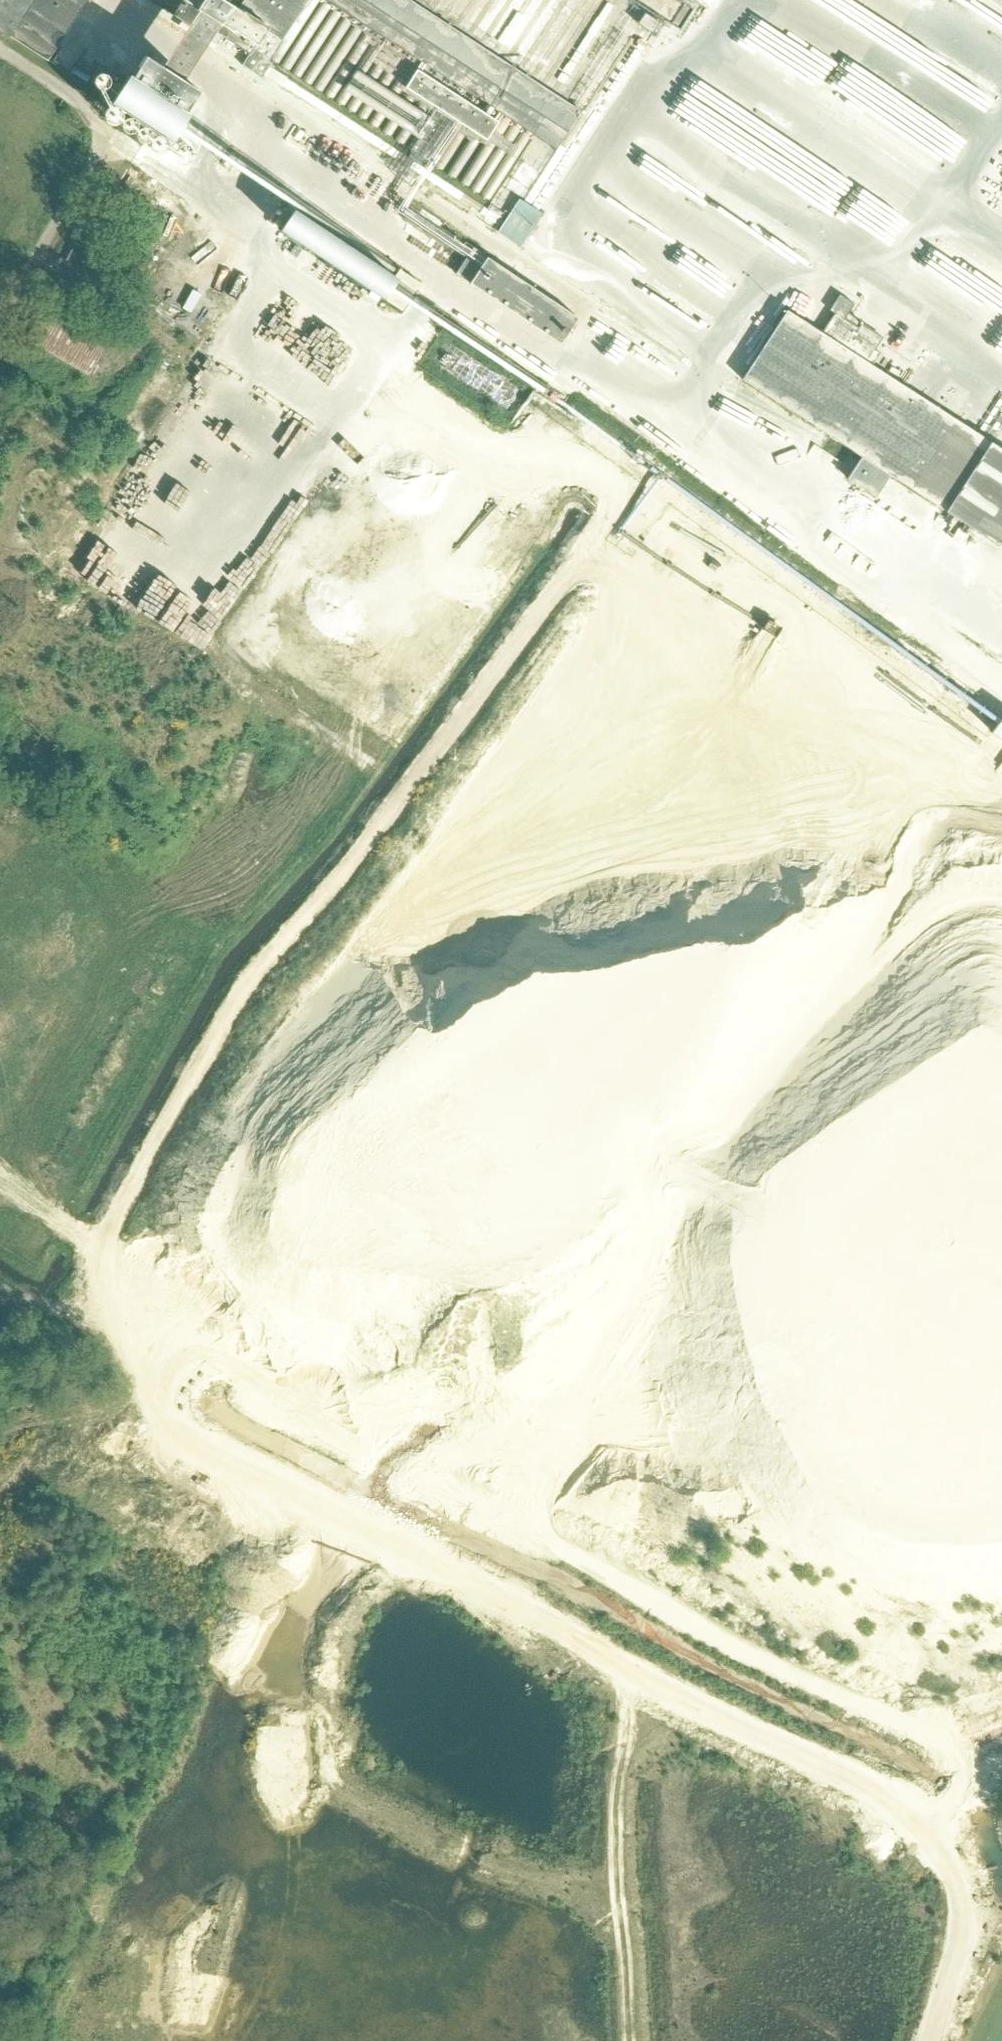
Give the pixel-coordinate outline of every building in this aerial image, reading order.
[(48,61),(87,0),(0,0),(0,30),(48,61)] [(178,17),(151,0),(109,0),(167,36),(178,17)] [(190,19),(212,32),(213,33),(218,26),(253,47),(246,58),(266,70),(275,56),(271,54),(306,0),(159,0),(190,19)] [(367,22),(364,26),(421,62),(405,86),(485,139),(500,116),(556,153),(581,115),(405,0),(332,0),(367,22)] [(982,48),(992,33),(1001,40),(1001,16),(977,0),(908,0),(982,48)] [(817,81),(821,75),(716,11),(703,32),(719,42),(713,52),(800,106),(806,97),(841,118),(851,101),(817,81)] [(644,29),(651,33),(658,21),(651,17),(644,12),(637,24),(644,29)] [(183,78),(212,32),(190,19),(161,64),(146,55),(133,76),(128,73),(110,102),(172,140),(203,91),(183,78)] [(689,70),(676,92),(705,110),(707,107),(716,113),(720,106),(734,115),(727,126),(763,148),(774,130),(731,104),(734,98),(689,70)] [(737,160),(727,158),(723,178),(758,184),(760,172),(755,171),(759,153),(739,149),(737,160)] [(366,173),(388,184),(395,168),(373,158),(366,173)] [(187,176),(188,190),(201,189),(199,175),(187,176)] [(393,193),(441,218),(448,203),(401,178),(393,193)] [(520,247),(543,214),(533,207),(525,202),(521,199),(498,232),(520,247)] [(554,204),(532,241),(673,324),(695,287),(554,204)] [(395,276),(295,209),(281,229),(402,310),(421,282),(400,268),(395,276)] [(79,270),(94,243),(79,235),(65,262),(79,270)] [(560,342),(576,317),(473,248),(456,274),(560,342)] [(66,289),(70,282),(58,276),(55,283),(66,289)] [(89,376),(112,336),(51,301),(28,340),(89,376)] [(742,379),(750,384),(829,435),(860,454),(846,476),(874,494),(888,473),(944,508),(995,540),(996,541),(1001,533),(1001,449),(988,439),(982,435),(884,373),(871,364),(879,353),(873,349),(881,337),(859,323),(856,327),(833,312),(820,332),(808,324),(787,310),(786,310),(785,312),(769,337),(750,367),(743,378),(742,379)] [(58,377),(65,363),(26,342),(18,356),(58,377)] [(991,731),(1001,739),(1001,715),(991,731)]
